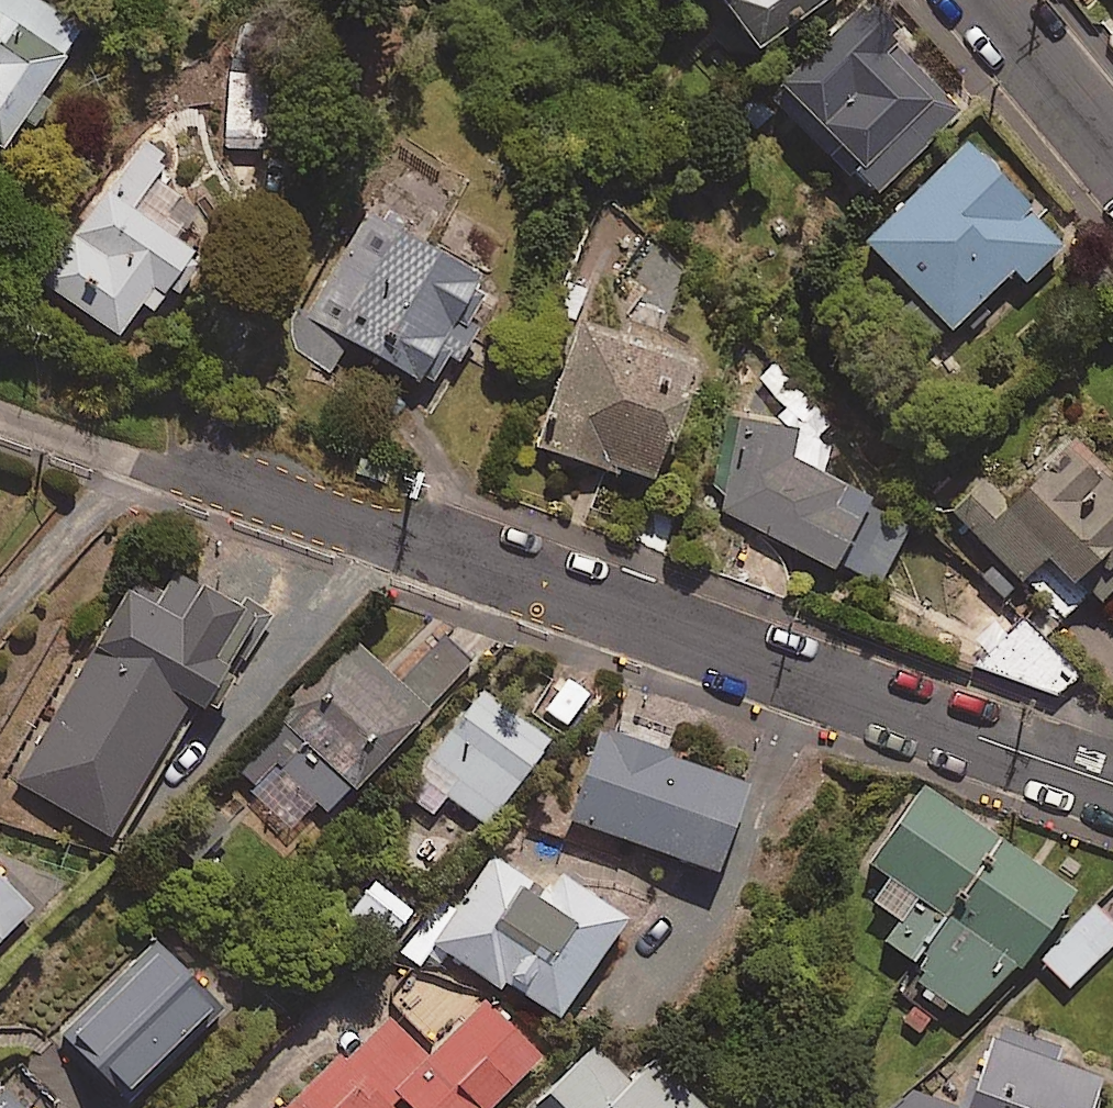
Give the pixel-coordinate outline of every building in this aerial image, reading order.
[(46,0),(0,0),(0,142),(76,19),(46,0)] [(757,40),(812,0),(728,0),(757,40)] [(861,0),(853,0),(774,71),(872,180),(956,105),(861,0)] [(266,73),(226,71),(222,145),(263,147),(266,73)] [(1061,236),(964,133),(861,230),(945,318),(1007,260),(1021,275),(1061,236)] [(122,335),(209,211),(154,172),(164,158),(137,139),(39,278),(122,335)] [(499,278),(368,204),(307,313),(437,387),(499,278)] [(650,243),(619,328),(580,314),(534,438),(645,479),(691,355),(659,343),(690,258),(650,243)] [(796,429),(755,408),(707,500),(831,564),(856,514),(831,501),(842,480),(785,450),(796,429)] [(1066,427),(1006,492),(980,468),(946,505),(1063,612),(1088,585),(1098,595),(1112,579),(1112,561),(1111,559),(1112,557),(1112,471),(1066,427)] [(250,612),(170,566),(150,602),(126,588),(17,780),(119,838),(199,697),(209,703),(228,669),(220,665),(250,612)] [(980,623),(968,660),(1059,689),(1071,652),(980,623)] [(467,658),(434,628),(390,675),(349,637),(232,763),(253,783),(275,760),(327,808),(467,658)] [(545,732),(480,685),(416,772),(482,820),(545,732)] [(667,745),(597,721),(565,814),(712,864),(742,777),(665,751),(667,745)] [(1071,884),(919,783),(868,860),(896,878),(880,901),(899,914),(883,938),(918,961),(909,974),(968,1012),(1006,955),(1018,964),(1071,884)] [(316,822),(279,787),(245,824),(282,858),(316,822)] [(521,872),(491,852),(432,939),(494,981),(499,973),(554,1011),(621,913),(534,853),(521,872)] [(0,875),(0,930),(27,901),(0,875)] [(1092,902),(1039,956),(1067,983),(1112,936),(1112,922),(1092,902)] [(211,995),(156,939),(63,1030),(117,1086),(211,995)] [(482,996),(429,1049),(385,1005),(282,1107),(477,1107),(536,1050),(482,996)] [(1048,1055),(1054,1035),(995,1015),(969,1091),(949,1084),(944,1100),(896,1083),(888,1107),(1084,1107),(1096,1071),(1048,1055)] [(650,1053),(626,1077),(590,1041),(524,1107),(705,1107),(650,1053)] [(2,1088),(0,1090),(0,1107),(21,1107),(2,1088)]
